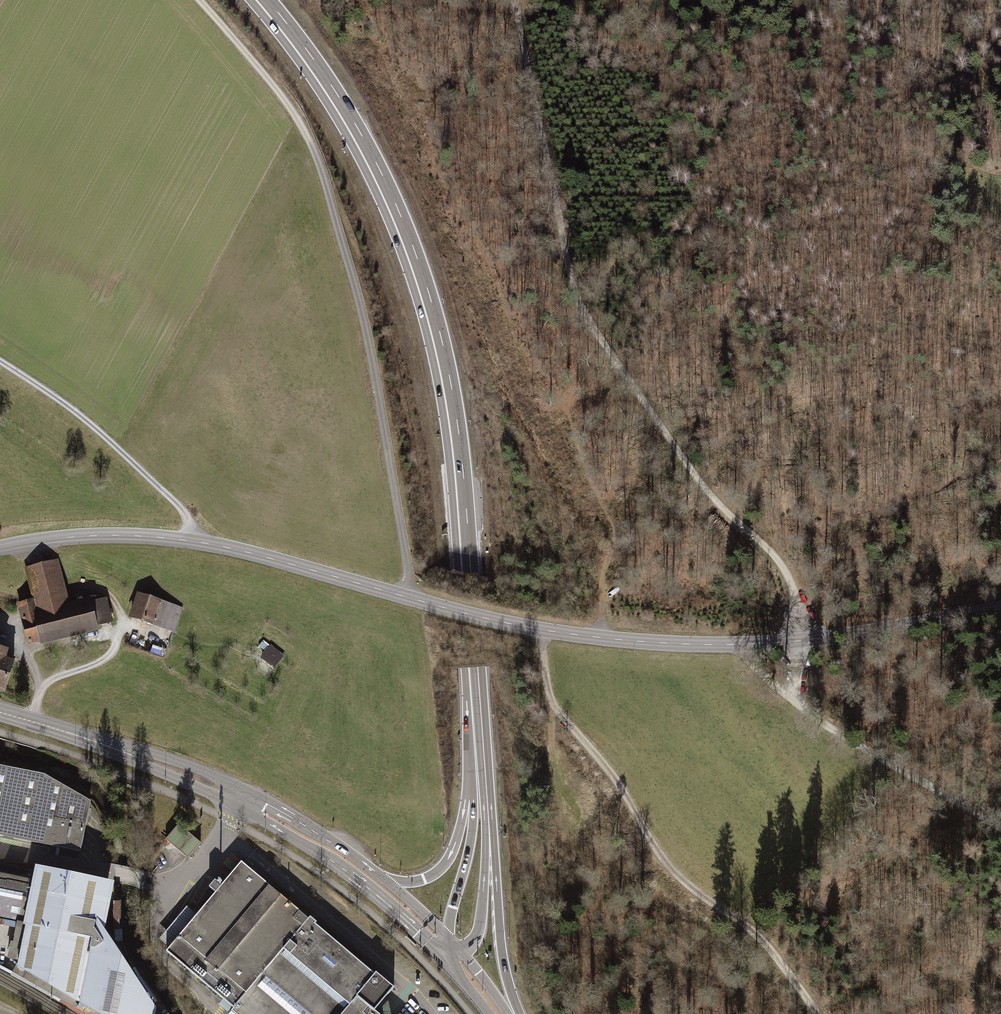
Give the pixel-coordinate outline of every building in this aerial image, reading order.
[(17,604),(28,648),(42,644),(43,647),(100,634),(98,627),(113,623),(108,599),(92,602),(91,598),(69,604),(59,561),(27,569),(34,600),(17,604)] [(177,635),(185,611),(139,596),(131,620),(177,635)] [(273,648),(263,660),(277,672),(287,659),(273,648)] [(10,699),(20,667),(10,664),(12,655),(0,652),(0,696),(10,699)] [(78,852),(89,801),(42,773),(0,764),(0,836),(78,852)] [(180,825),(167,840),(187,857),(200,842),(180,825)] [(16,960),(15,964),(100,1013),(153,1013),(155,1007),(104,926),(113,878),(33,862),(32,871),(0,864),(0,957),(16,960)] [(168,950),(235,1007),(231,1011),(235,1013),(381,1013),(374,1008),(394,984),(377,970),(375,972),(266,882),(242,862),(240,864),(222,885),(215,880),(210,885),(217,891),(197,915),(187,907),(159,941),(169,949),(168,950)]
